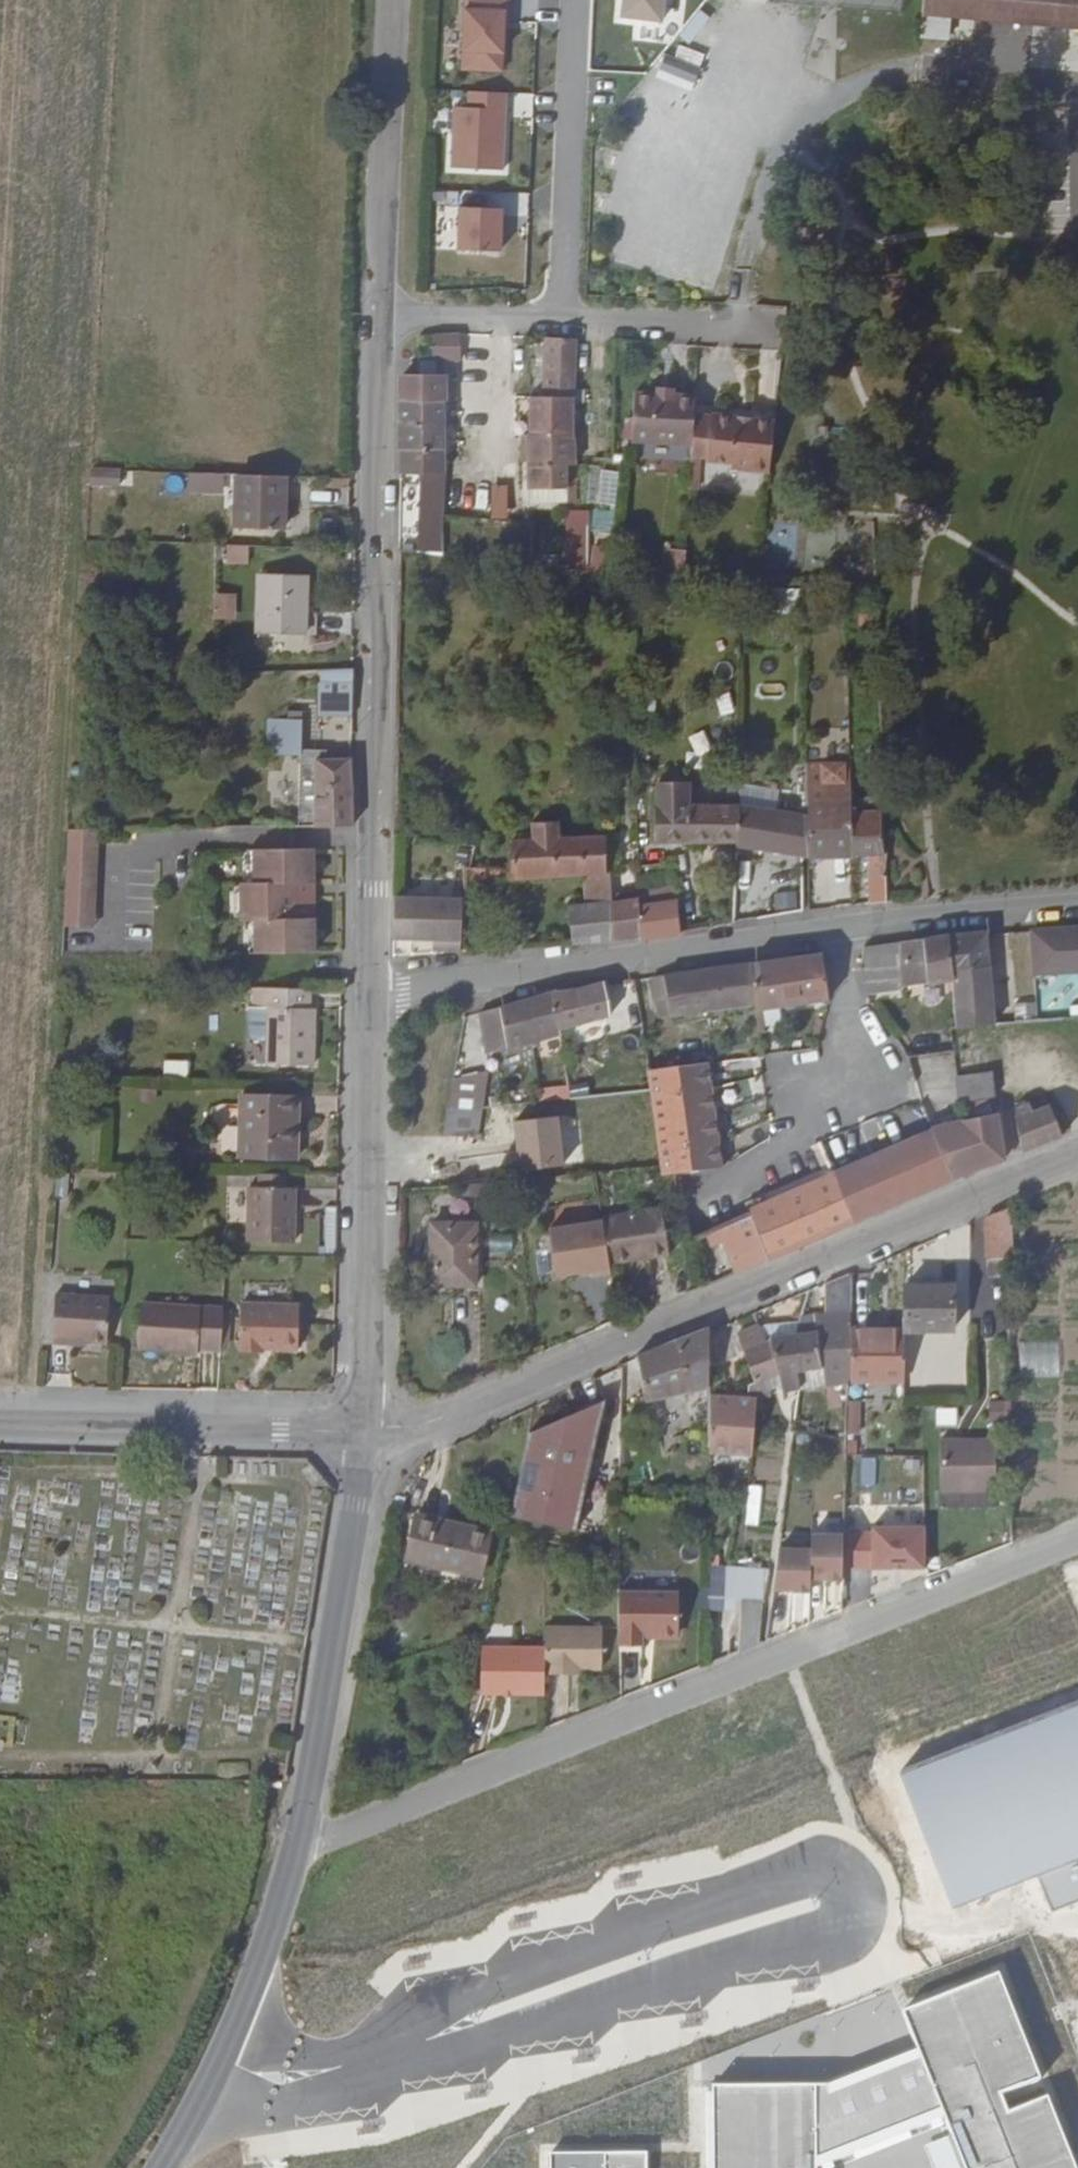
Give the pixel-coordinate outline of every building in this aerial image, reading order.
[(465,66),(505,67),(506,24),(512,24),(513,0),(467,0),(465,66)] [(666,19),(668,0),(626,0),(624,14),(666,19)] [(931,15),(1077,28),(1077,0),(932,0),(931,15)] [(700,11),(681,36),(692,44),(711,19),(700,11)] [(693,93),(701,76),(665,59),(658,76),(693,93)] [(509,89),(471,88),(470,103),(456,102),(454,165),(507,166),(509,89)] [(504,207),(462,205),(461,247),(503,249),(504,207)] [(576,378),(576,328),(547,327),(547,377),(576,378)] [(462,352),(460,330),(438,332),(439,353),(462,352)] [(448,396),(448,373),(415,372),(406,371),(405,396),(448,396)] [(577,395),(576,378),(547,377),(547,385),(534,385),(534,393),(577,395)] [(697,400),(697,390),(676,388),(659,387),(638,385),(638,394),(697,400)] [(577,403),(577,395),(534,393),(534,403),(577,403)] [(696,408),(697,400),(638,394),(635,434),(695,440),(696,408)] [(447,421),(448,396),(405,396),(405,419),(447,421)] [(779,408),(718,402),(718,409),(778,415),(779,408)] [(577,425),(577,403),(534,403),(534,422),(577,425)] [(714,457),(718,409),(696,408),(695,440),(694,455),(714,457)] [(774,464),(778,415),(718,409),(714,457),(774,464)] [(446,445),(447,421),(405,419),(404,444),(446,445)] [(577,449),(577,425),(534,422),(533,455),(570,458),(570,461),(577,462),(577,449)] [(446,469),(446,445),(404,444),(403,470),(424,470),(446,469)] [(569,481),(570,461),(570,458),(533,455),(533,477),(569,481)] [(424,470),(424,547),(444,548),(446,469),(424,470)] [(115,470),(86,470),(86,486),(115,487),(115,470)] [(280,470),(231,470),(232,526),(280,526),(280,470)] [(200,472),(201,494),(227,493),(226,471),(200,472)] [(600,471),(598,508),(618,509),(620,472),(600,471)] [(569,506),(569,481),(533,477),(533,496),(549,496),(550,502),(550,506),(569,506)] [(568,518),(569,506),(550,506),(550,517),(568,518)] [(249,562),(249,543),(227,544),(228,563),(249,562)] [(615,572),(610,546),(592,549),(597,575),(615,572)] [(670,550),(667,572),(686,574),(688,552),(670,550)] [(305,570),(261,569),(261,630),(315,630),(315,614),(305,614),(305,570)] [(796,614),(796,590),(779,590),(779,614),(796,614)] [(237,624),(237,592),(215,592),(215,624),(237,624)] [(324,712),(354,712),(355,678),(325,677),(324,712)] [(269,746),(299,746),(299,703),(284,703),(284,711),(269,711),(269,746)] [(352,823),(353,751),(314,752),(314,756),(315,822),(352,823)] [(315,822),(314,756),(299,756),(298,821),(298,825),(352,825),(352,823),(315,822)] [(889,899),(887,791),(855,791),(856,813),(857,850),(874,851),(875,900),(889,899)] [(738,838),(738,802),(656,802),(657,837),(717,837),(717,844),(730,844),(730,838),(738,838)] [(811,851),(809,813),(738,802),(738,838),(737,841),(809,850),(811,851)] [(857,850),(856,813),(827,813),(827,807),(809,806),(809,813),(811,851),(854,850),(857,850)] [(99,835),(99,820),(71,820),(70,835),(99,835)] [(611,867),(608,832),(561,832),(561,822),(532,823),(532,831),(514,831),(513,839),(506,839),(505,872),(590,868),(611,867)] [(98,916),(99,835),(70,835),(66,916),(98,916)] [(237,878),(237,915),(244,915),(304,915),(311,915),(311,847),(251,847),(251,878),(237,878)] [(807,906),(809,860),(791,861),(791,909),(807,906)] [(490,889),(492,868),(467,865),(464,886),(490,889)] [(614,902),(611,867),(590,868),(593,903),(614,902)] [(463,934),(464,893),(392,892),(393,932),(435,933),(463,934)] [(684,927),(682,896),(614,902),(616,934),(684,927)] [(616,934),(614,902),(593,903),(578,904),(578,917),(551,919),(552,939),(616,934)] [(304,915),(244,915),(244,949),(304,948),(304,915)] [(1059,920),(1020,924),(1023,947),(1061,943),(1059,920)] [(998,995),(990,927),(949,930),(956,978),(962,1024),(993,1021),(1015,1020),(1012,995),(998,995)] [(956,978),(949,930),(934,932),(865,941),(862,962),(867,989),(870,989),(956,978)] [(463,944),(463,934),(435,933),(434,944),(463,944)] [(835,994),(828,946),(753,956),(757,1004),(763,1003),(835,994)] [(757,1004),(753,956),(654,971),(658,991),(671,989),(675,1008),(755,998),(755,1005),(757,1004)] [(622,1007),(618,993),(609,993),(606,978),(565,986),(564,983),(557,984),(562,1020),(622,1007)] [(309,981),(254,980),(254,1000),(252,1000),(252,1027),(256,1033),(266,1033),(265,1056),(313,1056),(313,1001),(308,1001),(309,981)] [(562,1020),(557,984),(553,985),(553,987),(528,992),(534,1035),(563,1029),(562,1020)] [(534,1035),(528,992),(497,998),(495,1002),(473,1006),(481,1047),(534,1035)] [(704,1063),(704,1057),(645,1064),(648,1083),(649,1092),(707,1084),(707,1079),(704,1063)] [(165,1059),(164,1074),(189,1075),(189,1060),(165,1059)] [(1001,1093),(998,1065),(963,1069),(965,1097),(1001,1093)] [(486,1099),(492,1066),(455,1070),(449,1103),(486,1099)] [(289,1074),(253,1074),(253,1087),(241,1087),(240,1151),(288,1151),(289,1121),(299,1121),(299,1086),(289,1086),(289,1074)] [(721,1080),(719,1076),(707,1079),(707,1084),(708,1084),(721,1080)] [(708,1089),(722,1085),(721,1080),(708,1084),(707,1084),(708,1089)] [(708,1089),(707,1084),(649,1092),(652,1116),(711,1108),(708,1089)] [(569,1085),(540,1086),(541,1100),(570,1099),(569,1085)] [(480,1130),(486,1099),(449,1103),(445,1126),(451,1127),(480,1130)] [(1067,1128),(1056,1100),(1033,1108),(1031,1103),(1022,1107),(1026,1145),(1067,1128)] [(718,1163),(711,1108),(652,1116),(658,1159),(659,1171),(678,1168),(718,1163)] [(1008,1152),(1003,1109),(967,1117),(973,1170),(1007,1156),(1008,1152)] [(884,1134),(876,1115),(857,1123),(864,1141),(884,1134)] [(973,1170),(967,1117),(938,1127),(958,1176),(973,1170)] [(289,1121),(288,1151),(299,1151),(299,1121),(289,1121)] [(889,1148),(884,1134),(864,1141),(857,1123),(822,1137),(833,1164),(835,1170),(889,1148)] [(483,1156),(486,1131),(480,1130),(451,1127),(448,1153),(483,1156)] [(958,1176),(938,1127),(889,1148),(835,1170),(854,1219),(958,1176)] [(750,1205),(835,1170),(833,1164),(748,1199),(750,1205)] [(854,1219),(835,1170),(750,1205),(753,1213),(755,1212),(772,1254),(854,1219)] [(293,1186),(252,1184),(250,1239),(291,1241),(293,1186)] [(1014,1260),(1013,1204),(991,1213),(991,1260),(1014,1260)] [(670,1250),(663,1205),(629,1211),(636,1256),(670,1250)] [(636,1256),(629,1211),(603,1215),(611,1261),(636,1256)] [(772,1254),(755,1212),(753,1213),(711,1227),(716,1241),(728,1235),(740,1267),(772,1254)] [(473,1228),(430,1227),(428,1285),(471,1286),(473,1228)] [(867,1274),(855,1273),(854,1301),(866,1301),(867,1274)] [(957,1332),(957,1286),(906,1285),(906,1331),(957,1332)] [(106,1296),(51,1294),(50,1340),(81,1340),(81,1337),(105,1338),(106,1296)] [(291,1299),(237,1299),(237,1342),(258,1343),(258,1338),(291,1338),(291,1299)] [(218,1340),(220,1305),(137,1302),(135,1339),(166,1340),(166,1346),(191,1347),(191,1339),(218,1340)] [(852,1328),(853,1305),(836,1305),(836,1311),(836,1328),(852,1328)] [(852,1331),(852,1328),(836,1328),(836,1311),(803,1312),(799,1329),(806,1367),(851,1362),(852,1331)] [(712,1364),(712,1324),(643,1353),(650,1399),(711,1390),(712,1364)] [(806,1367),(799,1329),(773,1333),(785,1368),(806,1367)] [(906,1392),(906,1331),(852,1331),(851,1362),(850,1396),(906,1396),(906,1392)] [(1055,1382),(1056,1347),(1019,1346),(1018,1381),(1055,1382)] [(775,1393),(769,1375),(758,1380),(755,1382),(758,1392),(755,1393),(758,1399),(775,1393)] [(574,1527),(604,1394),(529,1428),(510,1513),(574,1527)] [(754,1455),(758,1399),(711,1396),(711,1451),(754,1455)] [(1011,1414),(1007,1398),(989,1402),(993,1418),(1011,1414)] [(849,1399),(848,1432),(861,1432),(862,1400),(849,1399)] [(947,1437),(947,1489),(1004,1489),(1004,1437),(947,1437)] [(492,1533),(419,1516),(409,1563),(482,1579),(492,1533)] [(926,1523),(872,1523),(872,1565),(926,1564),(926,1523)] [(815,1533),(815,1548),(813,1575),(828,1574),(828,1577),(845,1577),(847,1534),(815,1533)] [(814,1589),(813,1575),(815,1548),(783,1547),(776,1585),(795,1586),(795,1589),(814,1589)] [(767,1597),(765,1564),(710,1566),(711,1608),(730,1607),(730,1598),(767,1597)] [(679,1633),(679,1592),(619,1592),(619,1637),(621,1637),(621,1646),(643,1645),(643,1633),(656,1633),(660,1637),(676,1637),(679,1633)] [(598,1665),(598,1630),(547,1630),(547,1643),(547,1669),(574,1669),(574,1665),(580,1665),(598,1665)] [(547,1669),(547,1643),(481,1644),(483,1691),(546,1690),(547,1669)] [(899,1776),(952,1908),(1036,1877),(1051,1907),(1077,1897),(1077,1705),(899,1776)] [(821,2155),(944,2112),(965,2167),(1072,2167),(1047,2107),(1011,2119),(1000,2093),(1042,2076),(1001,1971),(904,2009),(921,2052),(829,2089),(718,2089),(719,2167),(821,2167),(821,2155)] [(645,2154),(547,2154),(547,2167),(645,2167),(645,2154)]
